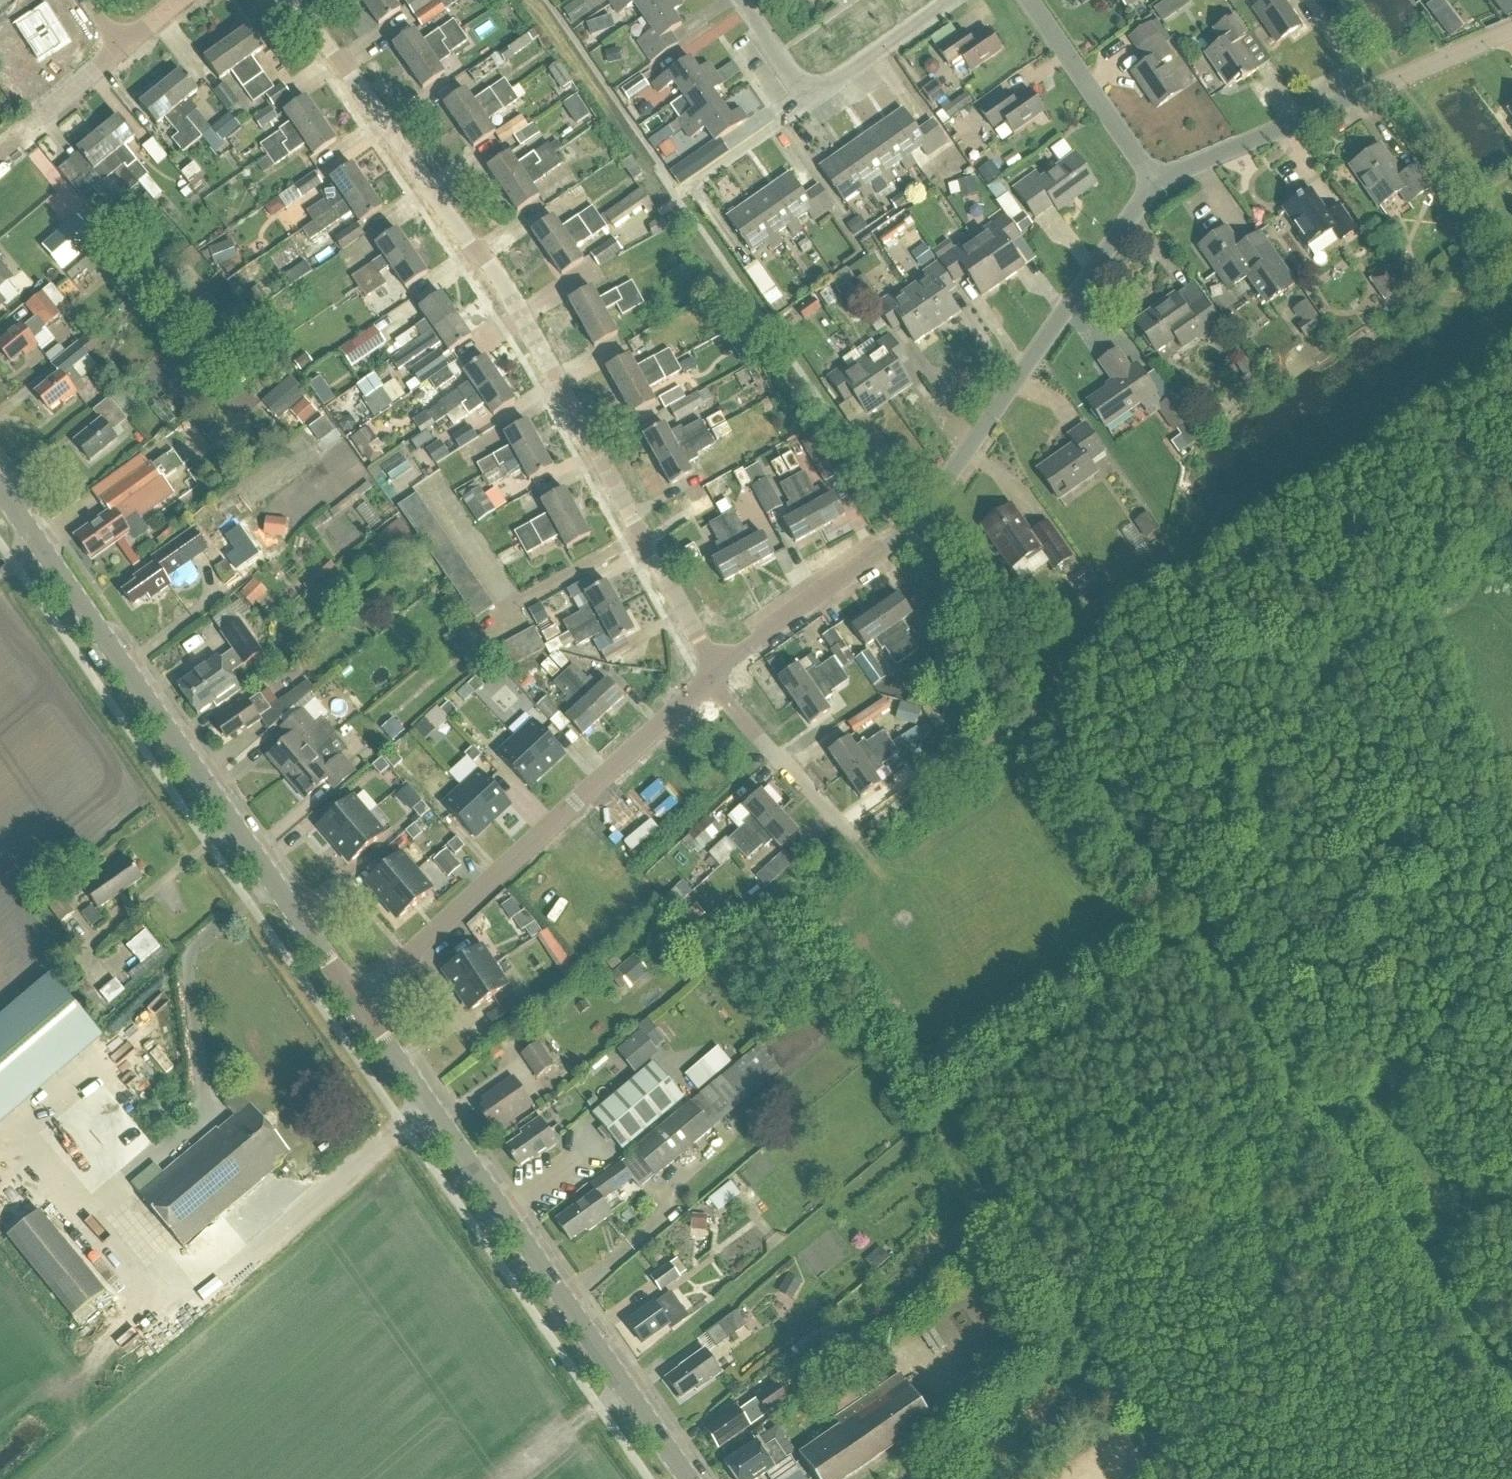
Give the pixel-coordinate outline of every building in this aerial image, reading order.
[(378,27),(400,12),(392,1),(394,0),(370,0),(363,5),(378,27)] [(414,17),(437,0),(409,0),(404,3),(414,17)] [(644,18),(670,0),(621,0),(612,6),(619,15),(635,5),(644,18)] [(652,63),(678,44),(671,34),(681,26),(673,14),(683,6),(679,0),(670,0),(644,18),(653,32),(637,42),(652,63)] [(1126,10),(1140,0),(1119,0),(1126,10)] [(1254,10),(1277,43),(1301,27),(1285,4),(1291,0),(1268,0),(1254,10)] [(1167,2),(1154,11),(1163,23),(1176,14),(1167,2)] [(564,12),(573,23),(584,15),(576,4),(564,12)] [(14,27),(27,46),(60,24),(47,5),(14,27)] [(1239,79),(1241,82),(1257,71),(1239,44),(1249,37),(1234,15),(1213,30),(1221,42),(1204,54),(1227,88),(1239,79)] [(596,22),(587,25),(591,37),(600,34),(596,22)] [(72,43),(60,24),(27,46),(39,65),(72,43)] [(459,24),(449,31),(453,38),(463,31),(459,24)] [(1173,56),(1158,35),(1151,24),(1130,38),(1147,63),(1132,73),(1157,109),(1183,92),(1163,63),(1173,56)] [(425,25),(393,47),(408,69),(440,47),(425,25)] [(247,29),(226,45),(249,76),(270,61),(247,29)] [(962,60),(971,73),(1002,51),(987,30),(965,45),(958,35),(937,49),(950,68),(962,60)] [(463,31),(453,38),(458,44),(468,37),(463,31)] [(1108,48),(1113,56),(1130,45),(1125,37),(1108,48)] [(226,45),(205,60),(228,92),(249,76),(226,45)] [(440,47),(408,69),(423,90),(455,68),(440,47)] [(684,97),(716,75),(709,64),(698,71),(691,61),(692,61),(690,59),(652,85),(659,94),(675,84),(684,97)] [(16,65),(6,70),(14,88),(24,83),(16,65)] [(160,90),(202,140),(212,131),(196,113),(197,112),(188,100),(197,93),(181,73),(160,90)] [(684,131),(721,105),(713,93),(724,86),(716,75),(684,97),(693,110),(678,121),(684,131)] [(642,77),(622,91),(629,101),(649,87),(642,77)] [(946,90),(938,79),(922,90),(930,101),(946,90)] [(510,82),(500,89),(504,96),(514,89),(510,82)] [(478,86),(446,109),(459,127),(491,105),(478,86)] [(514,89),(504,96),(509,103),(519,96),(514,89)] [(172,142),(183,155),(202,140),(160,90),(139,107),(156,127),(164,120),(179,137),(172,142)] [(993,129),(1004,121),(1013,134),(1045,112),(1030,90),(1007,106),(1000,96),(980,110),(993,129)] [(941,108),(947,117),(971,101),(965,92),(941,108)] [(271,93),(265,98),(272,108),(278,103),(271,93)] [(265,98),(258,103),(265,113),(272,108),(265,98)] [(589,98),(575,107),(581,116),(594,107),(589,98)] [(306,99),(274,121),(288,143),(321,121),(306,99)] [(491,105),(459,127),(471,146),(504,124),(491,105)] [(714,141),(716,143),(748,121),(740,110),(730,117),(721,105),(684,131),(691,140),(706,130),(714,141)] [(906,159),(911,156),(921,148),(927,157),(948,143),(933,122),(918,132),(903,110),(882,124),(906,159)] [(212,132),(225,144),(240,128),(227,116),(212,132)] [(98,134),(115,155),(135,138),(118,117),(98,134)] [(321,121),(288,143),(303,164),(336,142),(321,121)] [(885,174),(890,170),(901,163),(907,172),(917,165),(911,156),(906,159),(882,124),(861,139),(885,174)] [(514,138),(521,148),(539,136),(532,125),(514,138)] [(669,141),(662,133),(649,142),(656,150),(669,141)] [(115,175),(129,192),(139,184),(123,165),(115,155),(98,134),(76,151),(86,163),(78,171),(93,190),(103,182),(95,172),(104,163),(113,176),(115,175)] [(139,142),(153,160),(163,153),(149,134),(139,142)] [(865,188),(869,185),(880,177),(886,186),(896,180),(890,170),(885,174),(861,139),(841,154),(865,188)] [(487,169),(503,192),(556,155),(549,144),(517,166),(509,154),(487,169)] [(271,145),(261,152),(265,159),(275,152),(271,145)] [(1380,146),(1350,167),(1379,208),(1400,193),(1408,205),(1431,188),(1417,167),(1404,177),(1397,168),(1395,169),(1380,146)] [(275,152),(265,159),(270,166),(280,159),(275,152)] [(681,167),(690,179),(709,166),(700,154),(681,167)] [(865,188),(841,154),(820,168),(844,203),(859,192),(865,201),(875,194),(869,185),(865,188)] [(556,155),(503,192),(518,214),(540,199),(532,187),(563,165),(556,155)] [(1014,189),(1036,219),(1054,205),(1058,212),(1096,185),(1074,156),(1041,180),(1036,173),(1014,189)] [(123,165),(139,184),(148,177),(133,157),(123,165)] [(195,179),(208,168),(200,159),(187,169),(195,179)] [(624,169),(633,183),(643,176),(631,159),(622,165),(624,169)] [(978,171),(988,186),(1002,176),(993,162),(978,171)] [(307,213),(314,223),(367,187),(355,169),(331,185),(333,187),(322,195),(325,200),(307,213)] [(790,174),(769,189),(799,233),(803,230),(797,221),(808,213),(814,222),(835,208),(819,186),(805,196),(790,174)] [(294,189),(302,200),(322,186),(315,175),(294,189)] [(977,178),(959,182),(962,198),(980,194),(977,178)] [(570,211),(599,192),(593,184),(565,203),(570,211)] [(303,231),(310,241),(352,213),(363,231),(386,215),(367,187),(314,223),(303,231)] [(769,189),(748,203),(778,247),(783,244),(777,235),(787,228),(794,236),(799,233),(769,189)] [(606,216),(614,228),(651,202),(643,190),(606,216)] [(1296,200),(1298,203),(1285,213),(1307,244),(1320,235),(1322,238),(1332,231),(1339,242),(1356,231),(1339,206),(1327,214),(1310,190),(1296,200)] [(727,218),(751,253),(767,242),(773,251),(778,247),(748,203),(727,218)] [(553,218),(531,234),(547,255),(600,218),(593,208),(561,230),(553,218)] [(976,243),(1003,283),(1024,269),(1008,246),(1020,237),(1002,211),(989,220),(992,224),(983,230),(987,236),(976,243)] [(1010,221),(1020,234),(1031,226),(1021,213),(1010,221)] [(600,218),(547,255),(562,277),(583,262),(575,250),(607,229),(600,218)] [(63,271),(97,242),(78,219),(43,248),(63,271)] [(927,241),(911,219),(882,240),(888,248),(908,233),(918,247),(927,241)] [(649,227),(653,239),(668,229),(662,220),(649,227)] [(864,231),(856,220),(846,226),(854,238),(864,231)] [(1445,234),(1451,244),(1453,246),(1467,235),(1466,234),(1459,224),(1445,234)] [(335,240),(343,251),(364,236),(357,226),(335,240)] [(1247,276),(1267,304),(1295,285),(1266,244),(1247,258),(1226,229),(1200,248),(1229,289),(1247,276)] [(359,289),(379,276),(391,268),(412,253),(397,231),(375,246),(384,258),(373,266),(372,265),(352,279),(359,289)] [(232,240),(209,249),(216,268),(239,260),(232,240)] [(590,256),(598,268),(622,251),(614,240),(590,256)] [(949,242),(934,253),(939,261),(954,251),(949,242)] [(967,275),(982,297),(1003,283),(976,243),(964,251),(961,246),(954,251),(939,261),(954,283),(967,275)] [(95,252),(79,264),(89,277),(105,264),(95,252)] [(414,255),(391,272),(407,296),(431,279),(414,255)] [(5,304),(7,306),(19,296),(8,283),(14,278),(0,261),(0,308),(5,304)] [(910,290),(937,329),(958,314),(945,294),(954,288),(937,263),(923,273),(927,279),(910,290)] [(769,266),(760,274),(775,292),(784,284),(769,266)] [(1369,281),(1384,303),(1403,290),(1387,268),(1369,281)] [(858,281),(870,298),(878,293),(866,275),(858,281)] [(361,293),(367,301),(388,286),(383,278),(361,293)] [(831,286),(837,293),(847,286),(841,279),(831,286)] [(569,302),(581,325),(605,313),(616,306),(638,294),(632,283),(598,301),(592,289),(569,302)] [(42,292),(55,308),(63,302),(49,286),(42,292)] [(902,324),(916,343),(937,329),(910,290),(894,301),(891,296),(876,306),(893,330),(902,324)] [(11,364),(22,354),(26,359),(39,348),(34,342),(43,334),(42,332),(60,317),(42,294),(26,307),(37,320),(25,331),(22,327),(0,345),(0,351),(11,364)] [(638,294),(616,306),(622,317),(644,305),(638,294)] [(1136,323),(1156,352),(1175,338),(1182,348),(1218,323),(1202,300),(1186,311),(1175,296),(1136,323)] [(403,353),(457,316),(444,298),(421,314),(426,322),(396,343),(403,353)] [(823,309),(816,298),(798,311),(806,322),(823,309)] [(1297,334),(1302,341),(1323,327),(1306,302),(1295,310),(1307,328),(1297,334)] [(581,325),(594,349),(617,336),(605,313),(581,325)] [(471,339),(457,316),(403,353),(391,361),(398,372),(430,350),(431,352),(443,344),(449,354),(471,339)] [(340,352),(351,367),(384,343),(374,328),(340,352)] [(52,366),(59,375),(36,394),(49,411),(60,402),(63,407),(77,396),(72,390),(82,382),(73,371),(89,358),(85,354),(100,342),(90,330),(75,341),(79,346),(52,366)] [(862,362),(888,401),(911,386),(897,366),(907,360),(890,335),(875,345),(879,351),(862,362)] [(606,369),(620,395),(676,363),(669,351),(636,369),(629,357),(606,369)] [(1118,351),(1100,364),(1114,384),(1088,402),(1106,428),(1141,404),(1142,406),(1157,395),(1136,365),(1131,369),(1118,351)] [(411,371),(421,387),(448,368),(438,353),(411,371)] [(1246,359),(1237,365),(1247,379),(1255,372),(1246,359)] [(620,395),(631,416),(655,404),(648,391),(681,373),(683,377),(697,369),(692,360),(678,367),(676,363),(620,395)] [(428,411),(434,420),(437,424),(501,380),(488,361),(465,377),(469,383),(428,411)] [(855,396),(868,415),(888,401),(862,362),(846,373),(843,368),(828,378),(845,402),(855,396)] [(430,383),(437,392),(455,379),(449,370),(430,383)] [(289,379),(268,398),(285,416),(306,397),(289,379)] [(515,402),(500,381),(447,417),(454,427),(485,406),(493,417),(515,402)] [(369,397),(371,401),(366,405),(375,418),(394,405),(382,388),(369,397)] [(123,389),(94,412),(101,421),(75,443),(91,462),(119,439),(113,432),(126,421),(124,419),(138,407),(123,389)] [(659,400),(665,410),(685,399),(679,389),(659,400)] [(697,395),(670,410),(676,421),(704,406),(697,395)] [(1155,412),(1172,437),(1178,433),(1190,425),(1173,399),(1155,412)] [(304,401),(291,413),(302,426),(316,414),(304,401)] [(706,423),(711,432),(725,424),(720,415),(706,423)] [(324,419),(310,430),(321,443),(335,433),(324,419)] [(644,437),(657,462),(708,434),(701,422),(683,432),(682,429),(670,435),(665,426),(644,437)] [(503,436),(516,459),(539,446),(527,423),(503,436)] [(1089,462),(1104,452),(1085,425),(1069,436),(1075,444),(1038,470),(1059,500),(1097,473),(1089,462)] [(1190,425),(1178,433),(1189,448),(1201,439),(1190,425)] [(712,433),(717,442),(731,435),(726,426),(712,433)] [(470,427),(452,438),(459,449),(477,438),(470,427)] [(352,440),(364,458),(366,456),(372,464),(384,456),(379,448),(381,446),(369,429),(352,440)] [(411,444),(417,452),(434,441),(428,432),(411,444)] [(657,462),(670,487),(692,475),(687,466),(699,460),(697,456),(714,447),(708,434),(657,462)] [(437,446),(427,452),(435,464),(445,457),(437,446)] [(483,477),(490,488),(510,477),(510,478),(523,471),(529,482),(552,470),(539,446),(516,459),(505,465),(483,477)] [(477,466),(483,477),(505,465),(499,454),(477,466)] [(782,459),(790,473),(799,468),(791,454),(782,459)] [(112,511),(77,536),(83,544),(83,549),(87,555),(92,556),(93,558),(128,533),(126,530),(173,496),(162,482),(175,473),(163,457),(151,466),(104,500),(112,511)] [(833,477),(822,457),(811,463),(822,483),(833,477)] [(780,460),(771,465),(779,479),(788,474),(780,460)] [(743,470),(734,475),(742,489),(751,484),(743,470)] [(792,480),(820,531),(845,517),(833,496),(824,501),(817,490),(814,491),(804,473),(792,480)] [(752,488),(768,516),(782,508),(766,480),(752,488)] [(783,524),(795,545),(820,531),(792,480),(780,487),(790,505),(786,507),(793,519),(783,524)] [(463,501),(479,524),(496,513),(480,489),(463,501)] [(523,544),(577,514),(564,490),(541,503),(549,517),(538,523),(517,534),(523,544)] [(398,508),(405,518),(424,505),(416,495),(398,508)] [(701,513),(721,504),(717,497),(698,505),(701,513)] [(405,518),(412,528),(431,516),(424,505),(405,518)] [(1043,553),(1054,570),(1072,557),(1048,522),(1031,534),(1011,506),(982,526),(1012,569),(1030,556),(1033,560),(1043,553)] [(721,519),(749,570),(774,557),(762,535),(753,540),(747,529),(743,531),(733,513),(721,519)] [(577,514),(523,544),(529,555),(549,544),(549,542),(559,536),(567,550),(590,537),(577,514)] [(1149,514),(1135,523),(1147,540),(1160,531),(1149,514)] [(412,528),(419,539),(438,526),(431,516),(412,528)] [(267,518),(264,534),(285,537),(287,521),(267,518)] [(713,563),(724,584),(749,570),(721,519),(709,526),(719,544),(715,546),(722,558),(713,563)] [(398,524),(380,538),(398,560),(415,546),(398,524)] [(419,539),(426,548),(444,535),(438,526),(419,539)] [(133,608),(147,598),(149,602),(171,587),(174,590),(179,590),(187,590),(192,588),(195,586),(199,581),(200,577),(191,564),(209,553),(195,532),(153,560),(156,565),(134,580),(137,584),(123,594),(133,608)] [(426,548),(431,556),(450,543),(444,535),(426,548)] [(259,556),(250,542),(227,558),(236,572),(259,556)] [(431,556),(437,564),(455,551),(450,543),(431,556)] [(701,560),(694,546),(685,551),(693,565),(701,560)] [(437,564),(442,572),(461,559),(455,551),(437,564)] [(442,572),(448,580),(466,566),(461,559),(442,572)] [(448,580),(454,589),(472,575),(466,566),(448,580)] [(1069,579),(1077,590),(1091,579),(1082,568),(1069,579)] [(454,589),(461,598),(479,585),(472,575),(454,589)] [(240,594),(253,605),(267,590),(254,578),(240,594)] [(573,602),(574,602),(585,595),(595,590),(589,579),(567,591),(573,602)] [(569,636),(620,608),(606,584),(585,595),(591,604),(579,611),(581,614),(563,624),(569,636)] [(461,598),(468,609),(486,596),(479,585),(461,598)] [(486,596),(468,609),(476,620),(494,607),(486,596)] [(898,596),(875,613),(908,660),(919,652),(907,635),(910,633),(903,623),(912,617),(898,596)] [(529,611),(537,626),(549,620),(540,604),(529,611)] [(354,607),(346,628),(362,633),(369,612),(354,607)] [(634,634),(620,608),(569,636),(576,649),(594,639),(596,642),(595,643),(600,652),(634,634)] [(908,660),(875,613),(851,629),(866,649),(875,643),(882,653),(885,651),(896,668),(908,660)] [(219,658),(177,688),(187,701),(203,690),(205,694),(231,676),(261,655),(241,624),(223,636),(235,653),(221,662),(219,658)] [(556,627),(542,635),(547,643),(561,636),(556,627)] [(534,630),(524,636),(535,656),(545,650),(534,630)] [(832,631),(822,638),(831,652),(843,669),(854,662),(842,644),(832,631)] [(524,636),(514,641),(525,661),(535,656),(524,636)] [(514,641),(504,647),(515,667),(525,661),(514,641)] [(515,667),(504,647),(494,652),(505,672),(515,667)] [(957,647),(944,656),(952,668),(965,659),(957,647)] [(569,664),(558,653),(550,660),(561,671),(569,664)] [(868,653),(855,661),(872,687),(885,678),(868,653)] [(778,680),(794,703),(841,671),(833,659),(816,671),(814,669),(804,676),(798,666),(778,680)] [(541,668),(552,680),(559,673),(549,661),(541,668)] [(564,676),(604,719),(625,699),(608,681),(600,689),(591,679),(588,681),(574,666),(564,676)] [(841,671),(794,703),(810,727),(830,713),(823,703),(833,696),(832,694),(849,682),(841,671)] [(203,690),(187,701),(198,716),(213,706),(216,709),(242,691),(231,676),(205,694),(203,690)] [(566,720),(583,738),(604,719),(564,676),(554,685),(567,700),(564,703),(574,713),(566,720)] [(475,696),(485,688),(477,679),(467,687),(475,696)] [(269,733),(317,692),(308,682),(270,712),(269,710),(259,696),(217,726),(227,740),(245,728),(247,731),(261,722),(269,733)] [(883,701),(853,720),(859,730),(889,710),(883,701)] [(449,703),(440,712),(448,721),(457,712),(449,703)] [(268,758),(286,779),(315,754),(303,739),(316,728),(302,712),(282,729),(290,738),(268,758)] [(394,721),(382,730),(392,742),(403,732),(394,721)] [(425,721),(414,730),(423,740),(433,730),(425,721)] [(564,755),(535,723),(517,740),(546,771),(564,755)] [(315,731),(323,743),(334,737),(326,724),(315,731)] [(829,754),(845,777),(892,745),(884,733),(867,745),(865,743),(855,749),(849,740),(829,754)] [(499,757),(527,789),(546,771),(517,740),(499,757)] [(892,745),(845,777),(861,800),(881,786),(875,777),(884,770),(883,768),(900,756),(892,745)] [(474,748),(465,756),(473,765),(482,757),(474,748)] [(403,762),(395,753),(386,762),(394,771),(403,762)] [(286,779),(305,801),(327,781),(335,790),(355,773),(341,757),(328,768),(315,754),(286,779)] [(390,769),(382,759),(373,767),(380,777),(390,769)] [(463,791),(492,822),(510,805),(481,774),(463,791)] [(473,839),(492,822),(463,791),(444,807),(473,839)] [(780,813),(761,792),(743,809),(750,817),(742,825),(744,828),(728,842),(738,852),(780,813)] [(367,817),(351,798),(318,826),(335,845),(367,817)] [(422,803),(413,811),(421,820),(430,812),(422,803)] [(799,834),(780,813),(738,852),(747,862),(762,848),(764,850),(773,842),(781,851),(799,834)] [(384,836),(367,817),(335,845),(351,864),(384,836)] [(405,833),(413,842),(423,834),(415,825),(405,833)] [(447,847),(455,856),(465,848),(457,839),(447,847)] [(446,851),(433,862),(448,880),(461,868),(446,851)] [(783,853),(755,879),(764,888),(765,890),(793,865),(783,853)] [(415,874),(399,855),(367,882),(383,901),(415,874)] [(128,860),(85,890),(99,910),(142,880),(128,860)] [(431,893),(415,874),(383,901),(399,920),(431,893)] [(75,915),(58,893),(45,902),(62,925),(75,915)] [(696,906),(683,917),(692,927),(704,916),(696,906)] [(93,907),(82,914),(91,928),(102,920),(93,907)] [(545,932),(537,923),(528,931),(536,940),(545,932)] [(145,933),(125,949),(140,965),(126,976),(132,984),(165,956),(145,933)] [(493,968),(480,947),(444,970),(458,991),(493,968)] [(634,955),(615,972),(629,988),(648,972),(634,955)] [(493,968),(458,991),(471,1012),(507,989),(493,968)] [(692,976),(686,969),(678,976),(684,983),(692,976)] [(51,977),(0,1020),(0,1125),(102,1038),(51,977)] [(487,1018),(497,1032),(517,1019),(507,1004),(487,1018)] [(630,1045),(645,1063),(657,1053),(653,1049),(663,1041),(647,1022),(627,1039),(631,1044),(630,1045)] [(704,1086),(736,1058),(723,1043),(691,1071),(704,1086)] [(623,1164),(592,1186),(597,1193),(557,1221),(571,1242),(587,1231),(588,1234),(613,1216),(603,1202),(634,1180),(641,1189),(655,1177),(656,1178),(778,1074),(756,1048),(634,1152),(636,1155),(623,1164)] [(524,1067),(539,1090),(557,1078),(541,1055),(524,1067)] [(600,1132),(608,1141),(611,1138),(622,1152),(684,1100),(654,1064),(592,1116),(603,1129),(600,1132)] [(529,1102),(514,1080),(483,1101),(487,1106),(479,1111),(490,1127),(497,1122),(502,1129),(537,1105),(533,1099),(529,1102)] [(132,1186),(182,1248),(282,1165),(279,1162),(288,1154),(239,1095),(226,1105),(237,1118),(220,1133),(217,1130),(164,1175),(156,1166),(132,1186)] [(506,1149),(519,1168),(533,1158),(534,1161),(558,1144),(540,1119),(521,1133),(523,1136),(506,1149)] [(92,1132),(99,1144),(112,1137),(106,1125),(92,1132)] [(103,1181),(113,1176),(103,1156),(93,1161),(103,1181)] [(739,1181),(715,1192),(721,1206),(745,1194),(739,1181)] [(8,1246),(74,1327),(107,1301),(41,1219),(8,1246)] [(671,1265),(651,1278),(660,1292),(680,1279),(671,1265)] [(626,1323),(642,1346),(669,1327),(672,1331),(689,1319),(672,1294),(655,1306),(654,1304),(626,1323)] [(91,1340),(109,1327),(104,1320),(86,1333),(91,1340)] [(705,1335),(716,1350),(737,1334),(727,1320),(705,1335)] [(795,1345),(804,1357),(823,1342),(815,1330),(795,1345)] [(682,1370),(668,1380),(682,1399),(695,1389),(697,1393),(722,1374),(705,1351),(681,1369),(682,1370)] [(882,1383),(869,1364),(824,1396),(836,1414),(853,1403),(856,1407),(836,1421),(841,1427),(799,1456),(815,1478),(848,1478),(853,1475),(854,1476),(881,1457),(880,1457),(907,1438),(932,1420),(905,1382),(905,1383),(900,1376),(868,1399),(865,1394),(882,1383)] [(779,1390),(751,1408),(741,1415),(738,1410),(724,1420),(725,1421),(707,1433),(718,1450),(730,1442),(731,1442),(769,1417),(769,1416),(788,1403),(779,1390)] [(786,1460),(774,1443),(762,1451),(756,1443),(725,1464),(735,1478),(760,1478),(771,1471),(774,1475),(769,1478),(790,1478),(800,1472),(790,1458),(786,1460)]
